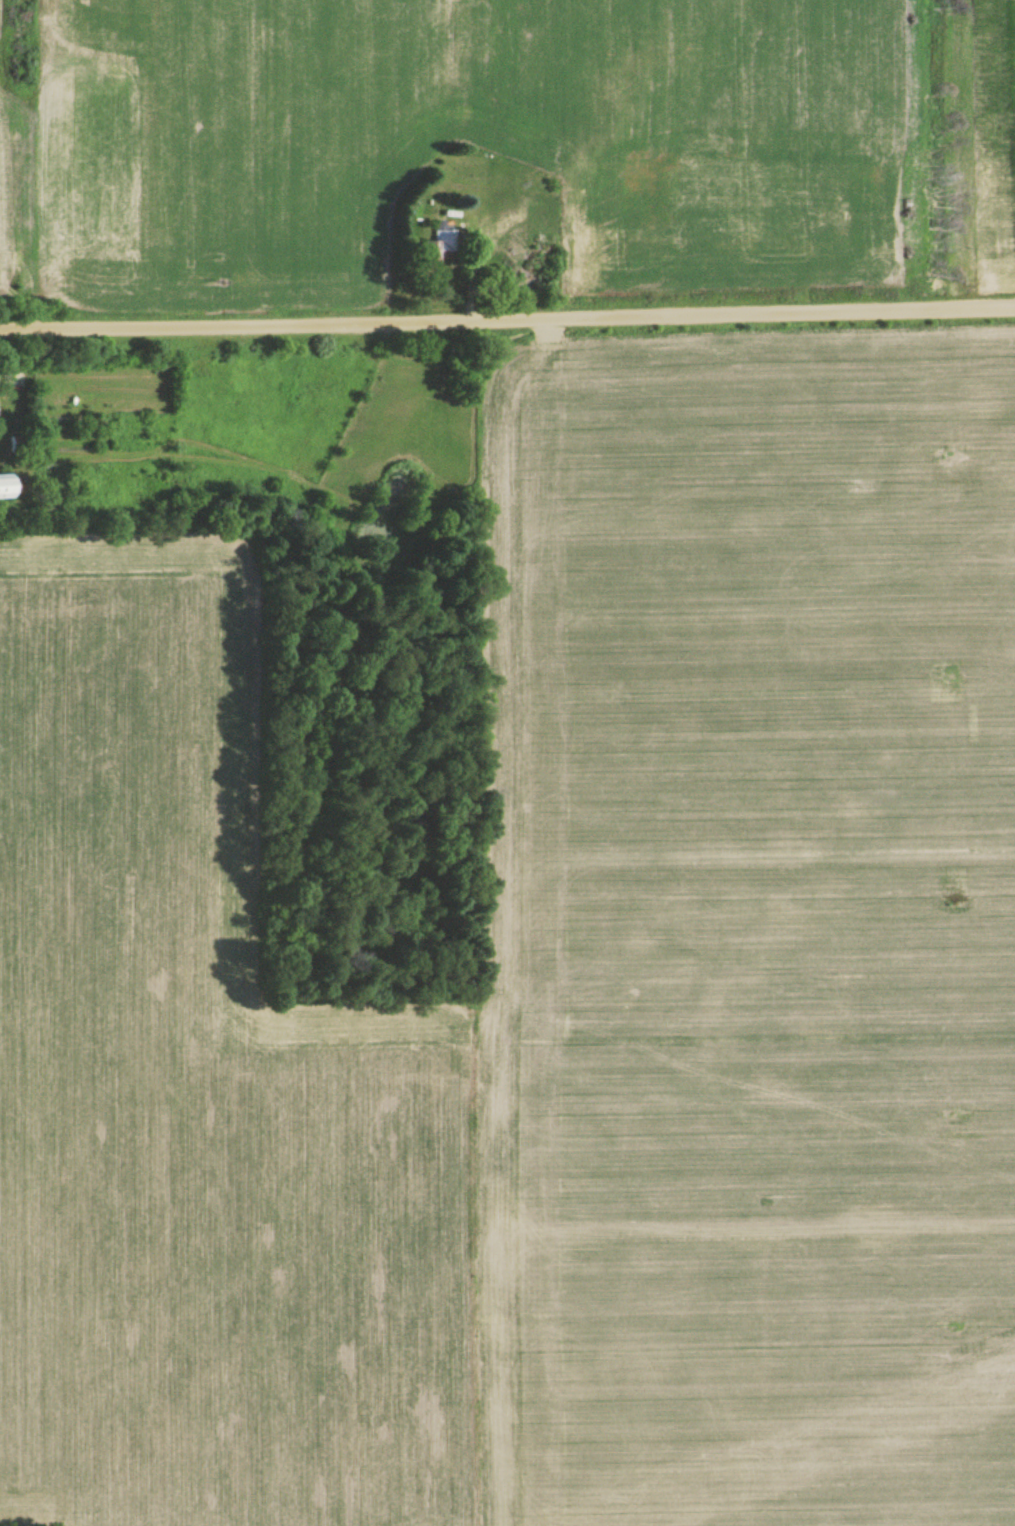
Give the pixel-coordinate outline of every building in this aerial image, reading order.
[(433,243),(423,243),(422,261),(451,262),(452,224),(433,224),(433,243)] [(9,454),(33,454),(33,439),(9,439),(9,454)] [(10,477),(0,477),(0,501),(10,501),(10,477)]
